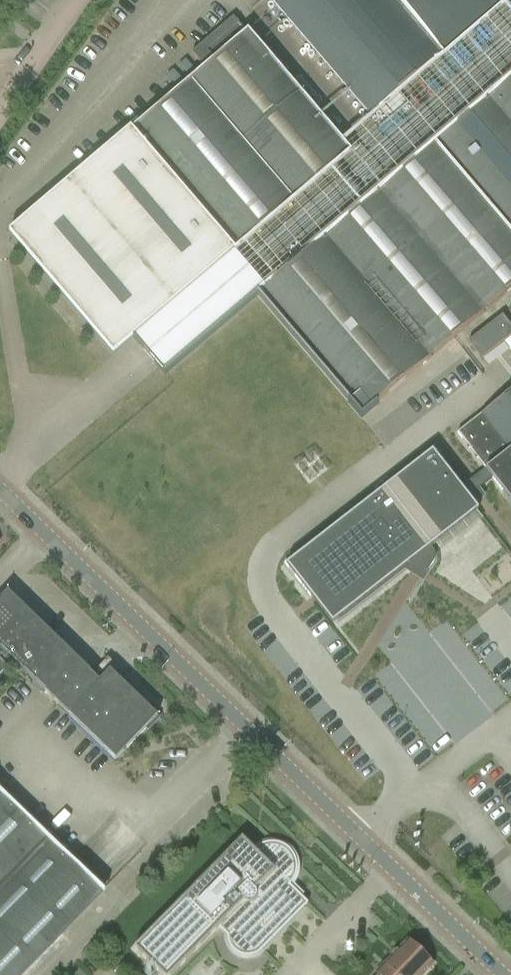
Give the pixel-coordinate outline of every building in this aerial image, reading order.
[(371,118),(509,0),(270,0),(371,118)] [(134,338),(145,351),(165,375),(258,296),(363,417),(510,290),(510,78),(265,289),(245,265),(234,252),(349,153),(233,19),(191,54),(205,70),(27,223),(11,236),(114,356),(134,338)] [(465,340),(478,358),(510,334),(510,328),(501,314),(465,340)] [(458,435),(485,470),(492,478),(510,503),(510,393),(458,435)] [(337,621),(402,570),(413,562),(415,564),(427,572),(426,573),(427,574),(433,564),(434,563),(434,562),(434,561),(435,560),(435,559),(435,558),(435,557),(435,556),(435,554),(434,553),(434,552),(433,551),(433,550),(432,549),(431,548),(435,545),(477,512),(478,511),(467,498),(471,494),(479,489),(492,478),(485,470),(461,489),(433,454),(437,451),(436,450),(432,453),(288,566),(286,563),(285,564),(287,566),(310,596),(315,593),(337,621)] [(90,673),(9,594),(0,603),(0,649),(116,762),(158,718),(111,672),(107,675),(97,666),(90,673)] [(9,669),(0,660),(0,678),(9,669)] [(103,894),(0,793),(0,974),(24,974),(103,894)] [(255,851),(253,853),(240,841),(135,950),(160,974),(175,974),(219,929),(228,937),(229,945),(234,952),(240,956),(247,958),(255,957),(262,954),(308,906),(289,888),(292,885),(296,878),(298,869),(297,861),(294,853),(287,847),(279,843),(271,843),(262,845),(255,851)] [(377,974),(424,974),(433,966),(431,965),(433,959),(425,953),(420,955),(408,942),(377,974)]
